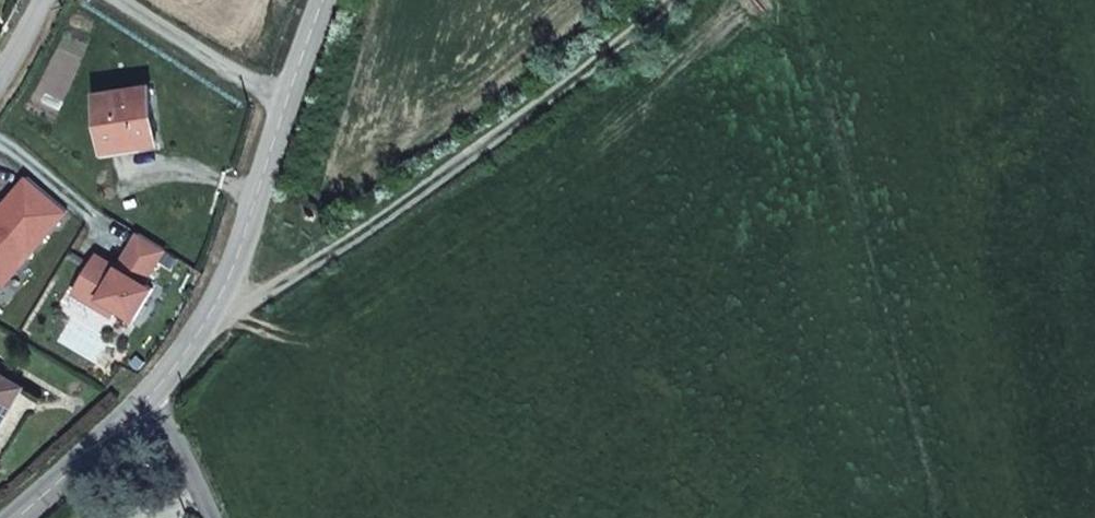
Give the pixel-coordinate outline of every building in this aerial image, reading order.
[(152,86),(98,93),(106,149),(160,142),(152,86)] [(0,206),(0,281),(8,288),(72,215),(26,176),(0,206)] [(98,256),(78,294),(137,325),(175,253),(139,234),(121,268),(98,256)] [(24,387),(0,372),(0,426),(24,387)]
